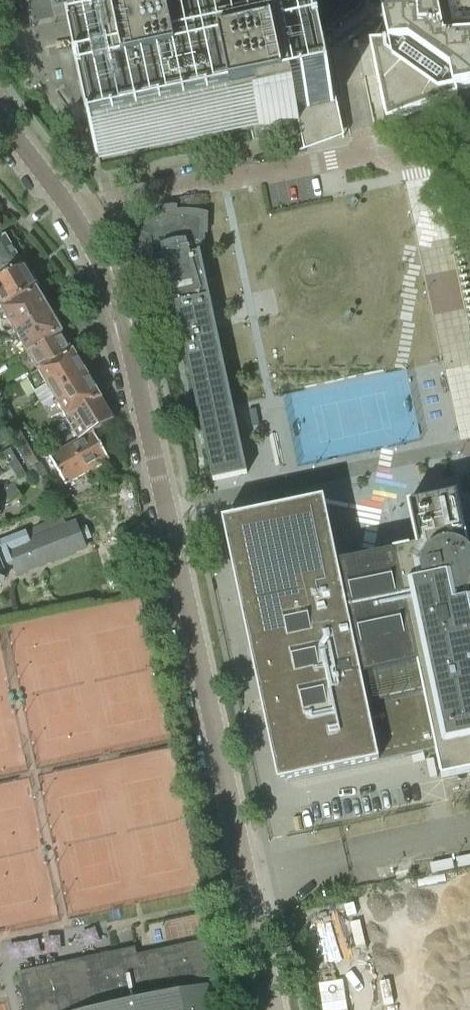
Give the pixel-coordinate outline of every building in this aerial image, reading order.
[(140,0),(78,0),(81,13),(140,0)] [(387,38),(370,44),(386,121),(457,96),(456,90),(469,87),(469,0),(379,0),(387,38)] [(149,31),(149,29),(109,37),(111,47),(110,47),(75,55),(82,92),(81,93),(82,95),(86,94),(88,104),(84,105),(85,108),(86,108),(96,154),(264,119),(266,127),(260,129),(260,131),(300,122),(299,120),(298,112),(334,104),(324,57),(325,57),(325,54),(321,55),(319,46),(323,45),(322,42),(321,42),(313,5),(166,36),(144,40),(142,32),(149,31)] [(202,255),(203,235),(204,216),(200,215),(190,214),(176,214),(163,216),(151,221),(141,227),(135,231),(162,288),(166,287),(168,298),(174,298),(176,298),(177,304),(175,304),(212,477),(242,470),(197,256),(202,255)] [(22,265),(0,228),(0,278),(22,265)] [(22,265),(0,278),(0,303),(2,307),(35,288),(22,265)] [(3,308),(1,310),(14,331),(49,311),(35,288),(2,307),(3,308)] [(49,311),(14,331),(26,352),(61,332),(49,311)] [(61,332),(26,352),(38,372),(73,353),(61,332)] [(27,378),(41,402),(86,376),(73,353),(38,372),(27,378)] [(86,376),(41,402),(46,410),(57,404),(66,419),(100,399),(86,376)] [(100,399),(66,419),(79,440),(94,432),(113,421),(100,399)] [(0,415),(5,423),(14,418),(9,410),(0,415)] [(27,442),(14,418),(5,423),(18,447),(27,442)] [(94,432),(79,440),(71,445),(78,456),(75,458),(85,474),(110,460),(94,432)] [(27,442),(18,447),(22,454),(31,449),(27,442)] [(66,485),(68,484),(85,474),(75,458),(78,456),(71,445),(50,457),(66,485)] [(19,481),(27,477),(10,449),(3,453),(19,481)] [(22,454),(26,462),(35,457),(31,449),(22,454)] [(461,486),(455,455),(378,471),(384,502),(461,486)] [(36,465),(39,463),(35,457),(26,462),(30,468),(36,465)] [(36,465),(30,468),(29,470),(38,488),(51,481),(41,462),(39,463),(36,465)] [(22,498),(14,484),(0,492),(0,510),(22,498)] [(416,547),(393,552),(436,750),(442,779),(469,773),(469,556),(457,494),(407,504),(416,547)] [(335,565),(323,500),(221,523),(276,781),(436,750),(393,552),(335,565)] [(44,563),(85,548),(82,540),(90,537),(87,528),(79,531),(76,524),(68,527),(65,519),(27,534),(27,532),(0,543),(0,586),(1,585),(3,586),(7,577),(5,576),(4,573),(14,568),(16,574),(44,563)] [(213,977),(205,940),(137,954),(136,947),(64,963),(65,967),(23,976),(30,1009),(221,1009),(215,983),(206,985),(204,978),(213,977)]
